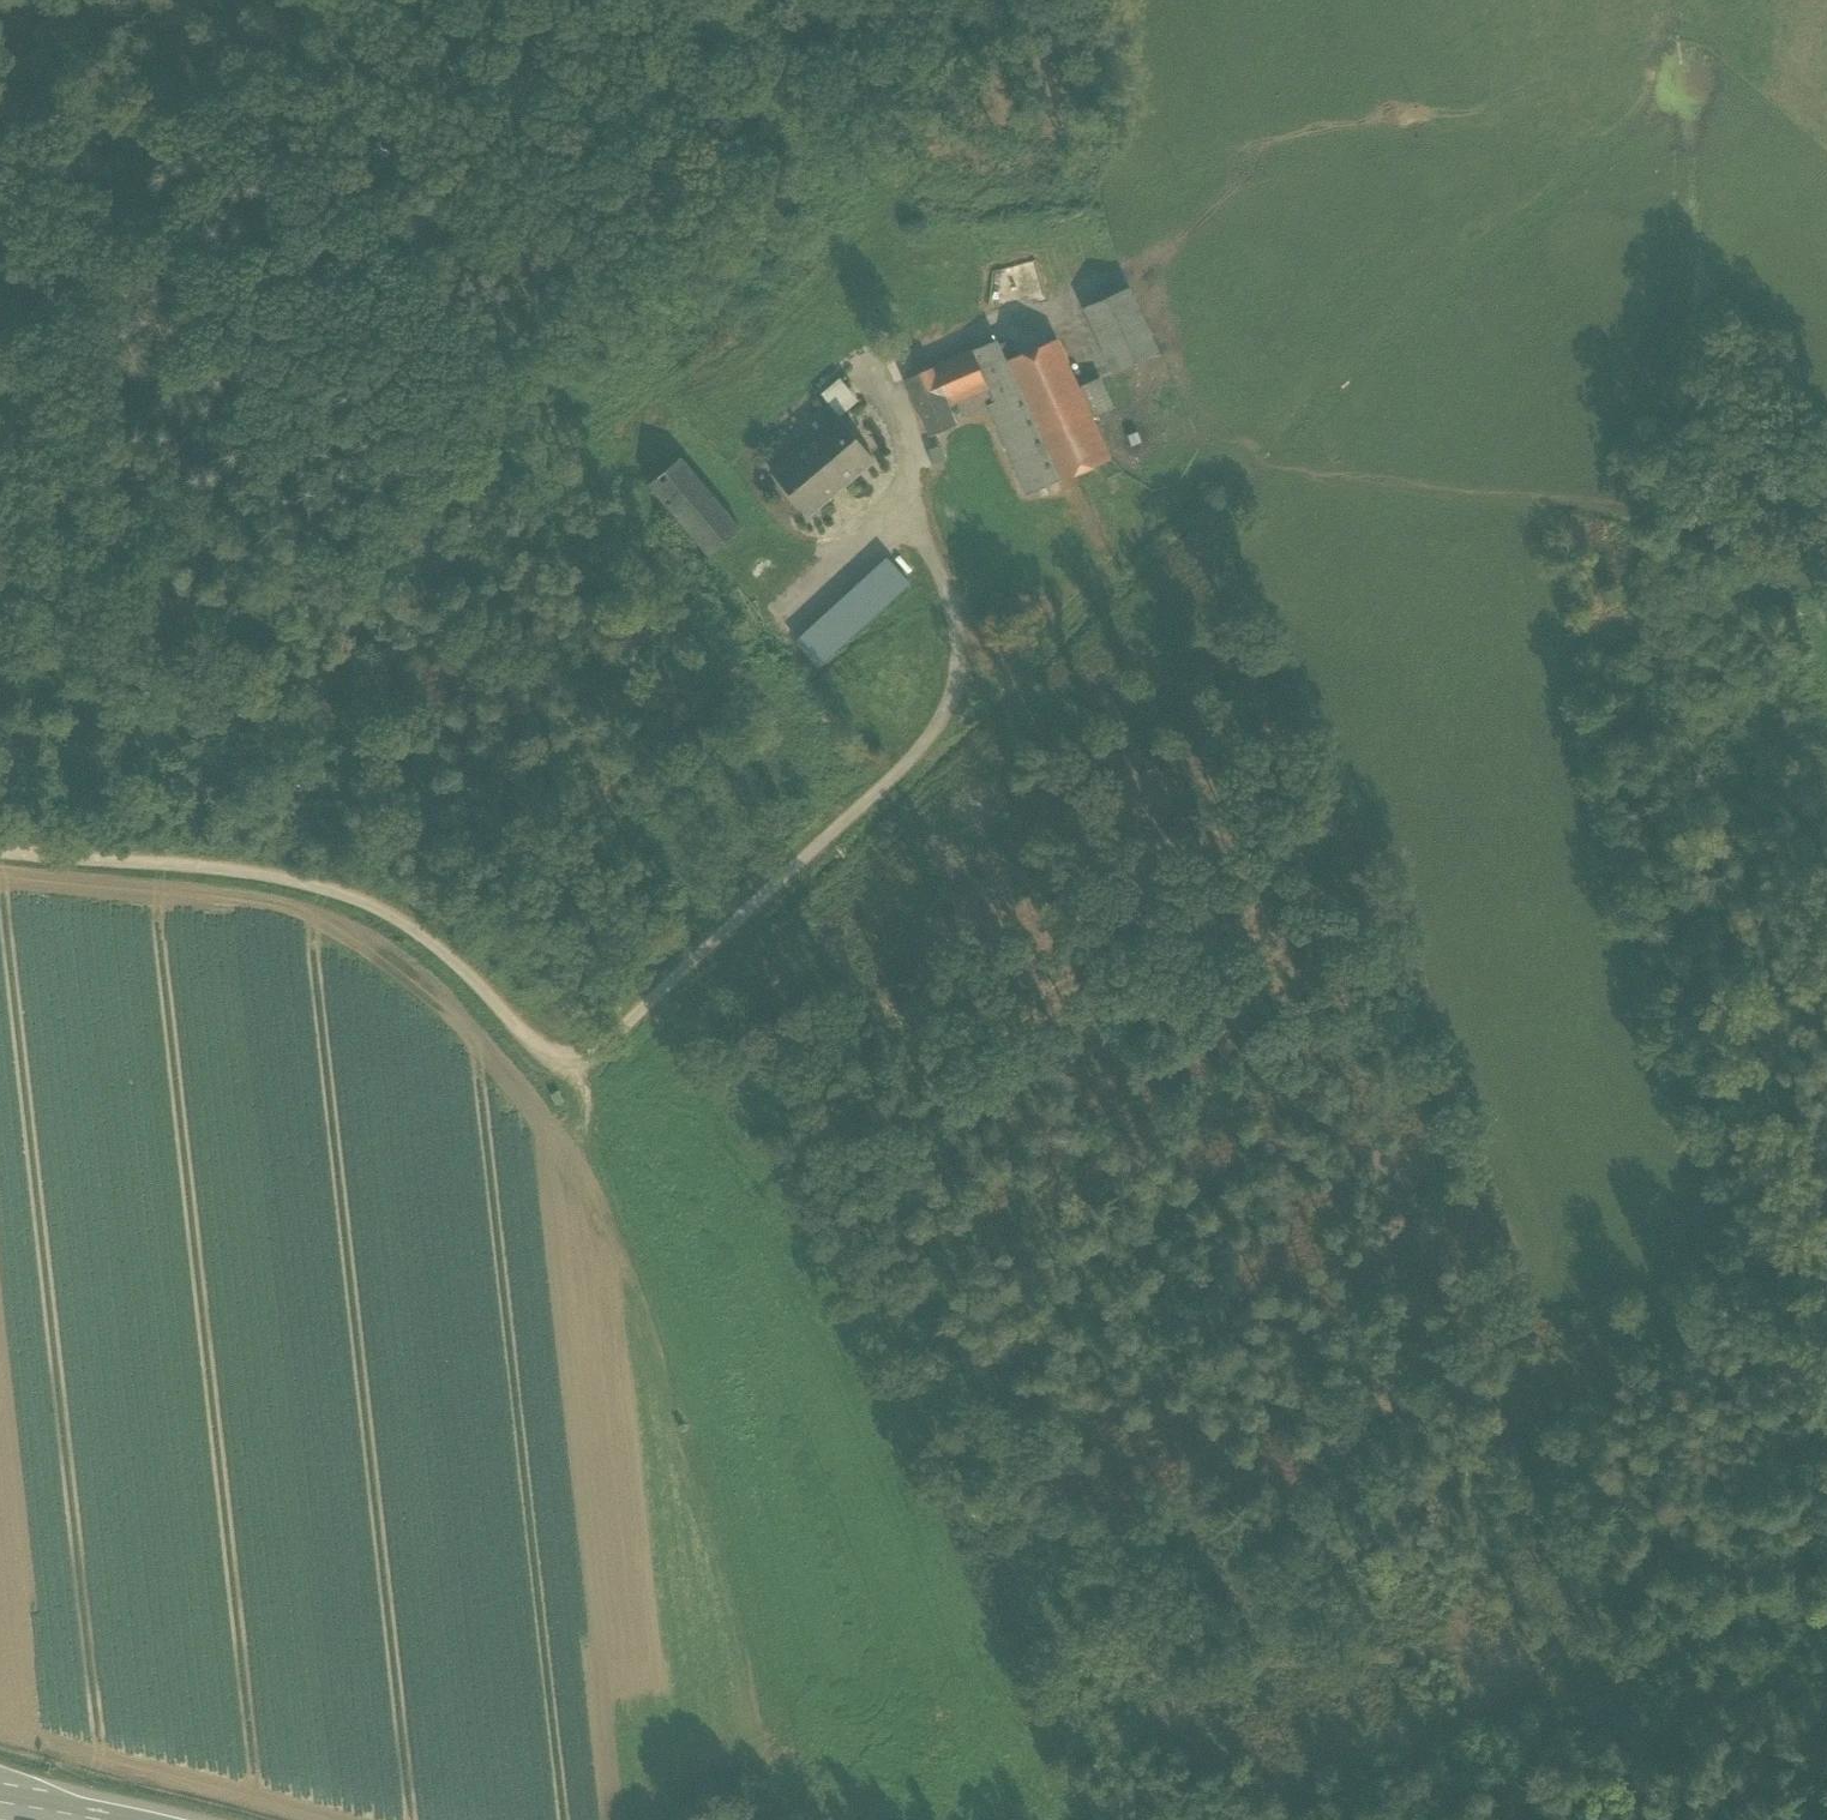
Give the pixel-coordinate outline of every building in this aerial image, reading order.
[(1084,308),(1114,372),(1157,353),(1128,288),(1084,308)] [(1091,418),(1078,388),(1056,339),(1010,359),(1005,361),(1003,362),(1056,482),(1110,459),(1091,418)] [(904,380),(928,435),(954,424),(951,418),(983,404),(972,376),(1003,362),(1005,361),(1000,348),(996,340),(904,380)] [(1005,361),(1010,359),(1005,347),(1000,348),(1005,361)] [(1056,482),(1003,362),(972,376),(983,404),(1024,496),(1056,482)] [(841,413),(858,398),(839,376),(822,391),(841,413)] [(1078,388),(1091,418),(1113,408),(1099,379),(1078,388)] [(875,456),(838,414),(775,469),(812,511),(875,456)] [(680,458),(648,485),(708,556),(740,529),(680,458)] [(889,561),(868,580),(887,601),(908,582),(889,561)] [(887,601),(868,580),(797,645),(816,666),(887,601)]
